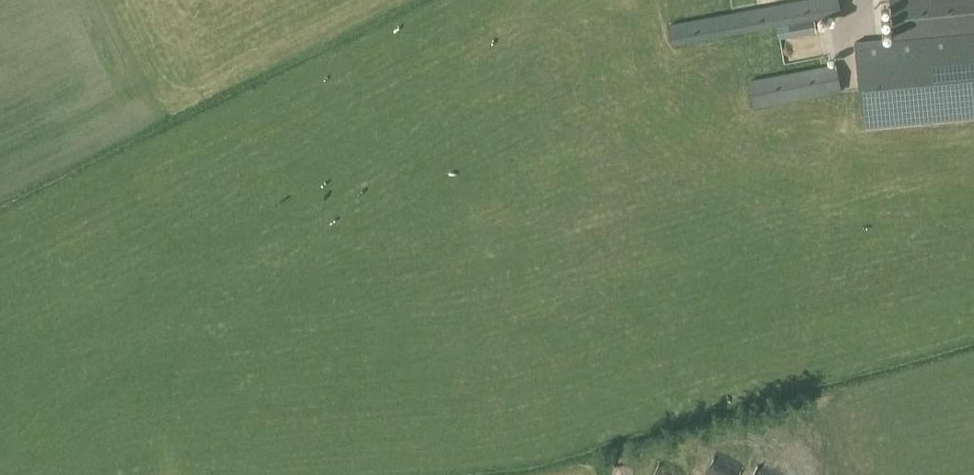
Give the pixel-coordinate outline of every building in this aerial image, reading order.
[(839,0),(794,0),(670,23),(674,45),(840,14),(841,12),(839,0)] [(973,31),(973,0),(892,0),(896,38),(973,31)] [(777,38),(780,38),(815,31),(812,19),(775,26),(777,38)] [(856,42),(864,127),(973,117),(973,31),(896,38),(856,42)] [(840,90),(835,64),(748,80),(753,106),(840,90)]
